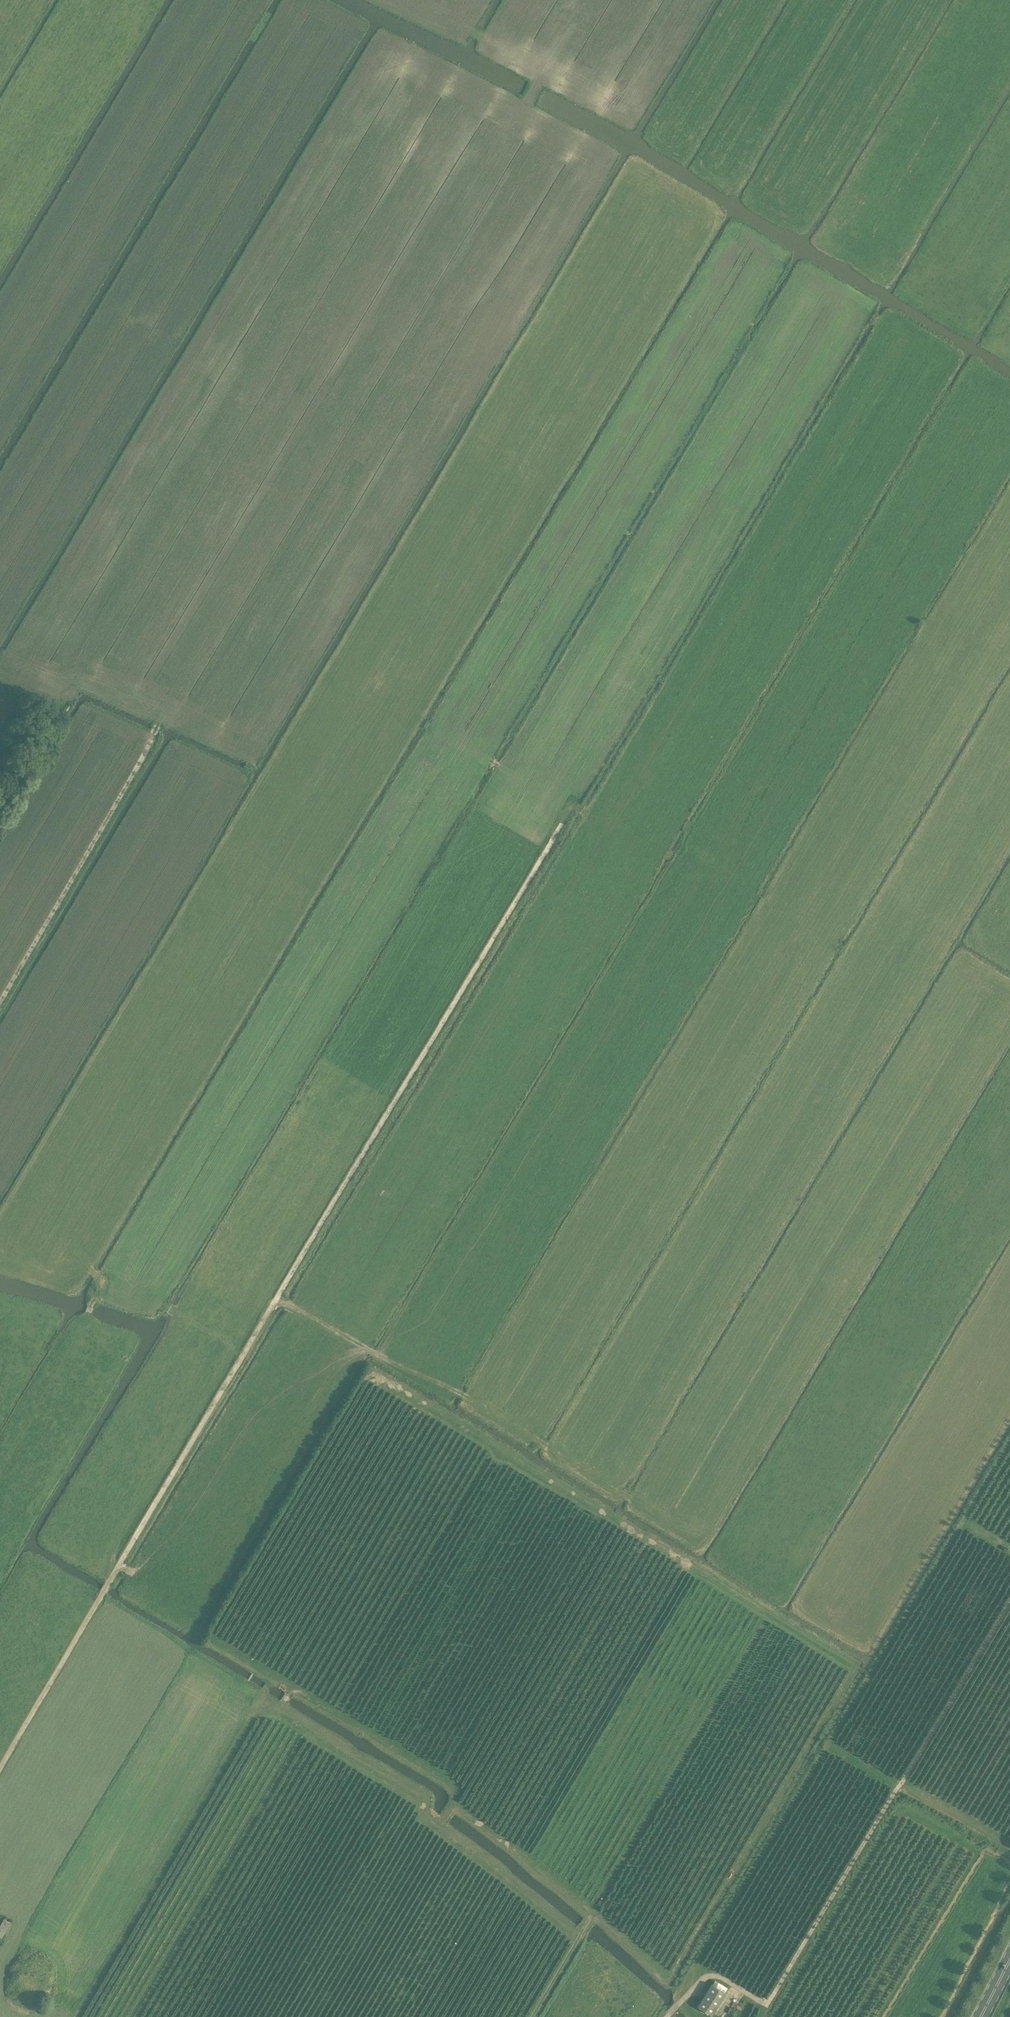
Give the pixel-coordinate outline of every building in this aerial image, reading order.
[(11,1922),(4,1918),(0,1925),(0,1939),(1,1939),(11,1922)] [(712,1983),(698,2006),(713,2015),(726,1992),(712,1983)]
